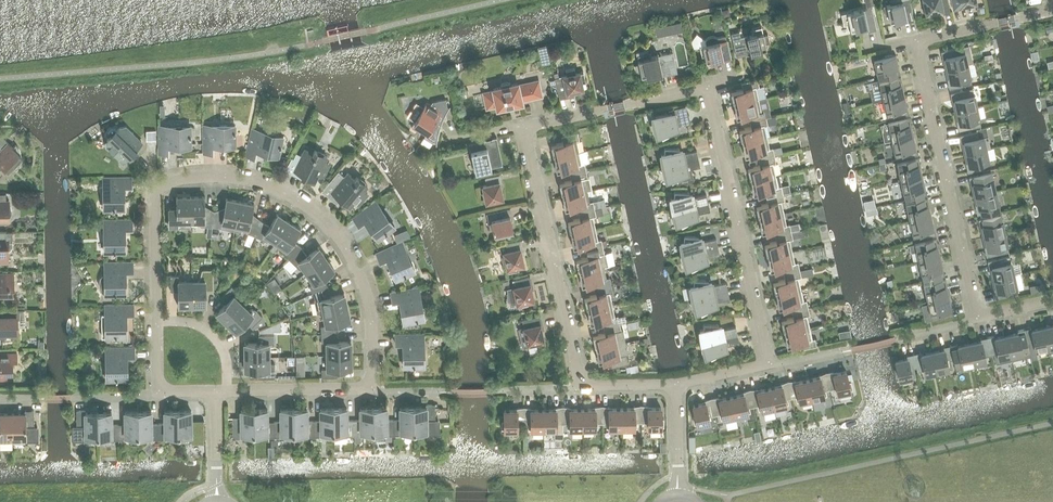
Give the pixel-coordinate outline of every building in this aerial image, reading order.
[(909,0),(892,0),(892,1),(890,1),(890,5),(883,6),(885,16),(888,16),(890,22),(891,22),(890,22),(905,18),(906,22),(914,20),(909,0)] [(926,14),(927,14),(927,13),(942,10),(943,14),(950,12),(948,0),(923,0),(926,14)] [(960,7),(961,7),(960,5),(975,2),(975,3),(976,3),(975,0),(951,0),(953,8),(953,9),(960,7)] [(868,31),(875,30),(871,8),(863,10),(863,9),(841,14),(844,25),(849,24),(851,30),(866,26),(867,32),(868,32),(868,31)] [(680,22),(655,28),(657,37),(682,32),(680,22)] [(751,53),(751,52),(766,48),(765,44),(770,43),(768,35),(763,36),(762,27),(751,29),(753,34),(747,36),(747,35),(746,35),(747,36),(741,37),(739,32),(731,34),(732,39),(736,55),(750,52),(750,53),(751,53)] [(706,40),(705,41),(696,34),(691,41),(693,48),(699,47),(701,56),(705,56),(706,62),(730,56),(725,36),(717,38),(716,37),(714,37),(713,37),(712,37),(711,37),(709,37),(708,38),(707,39),(706,40)] [(954,48),(941,51),(944,66),(947,66),(948,69),(967,65),(967,64),(963,46),(954,48)] [(639,65),(636,66),(637,72),(640,71),(641,76),(661,72),(662,76),(670,74),(667,61),(674,59),(673,52),(658,56),(658,54),(657,54),(657,56),(649,58),(648,54),(647,50),(636,53),(638,60),(639,65)] [(878,79),(900,74),(896,55),(882,58),(874,60),(878,79)] [(948,73),(946,74),(949,88),(971,84),(970,76),(967,65),(948,69),(948,73)] [(585,78),(583,72),(579,73),(576,74),(575,69),(566,71),(567,76),(559,77),(558,73),(554,73),(560,98),(568,96),(567,92),(582,89),(582,90),(583,90),(582,84),(586,83),(585,78)] [(868,82),(865,83),(867,90),(869,89),(870,89),(873,102),(882,100),(883,100),(905,95),(903,88),(901,88),(901,85),(902,84),(901,76),(878,81),(878,80),(868,82)] [(757,79),(744,82),(745,88),(731,92),(733,101),(734,105),(759,99),(756,88),(759,87),(757,79)] [(484,93),(487,108),(497,106),(497,108),(522,103),(521,101),(541,96),(538,81),(518,86),(518,84),(511,85),(510,82),(501,84),(501,87),(493,89),(494,91),(484,93)] [(972,88),(950,93),(954,112),(977,107),(972,88)] [(905,95),(883,100),(887,119),(909,114),(907,107),(905,107),(905,103),(907,103),(905,95)] [(777,121),(777,114),(771,115),(769,97),(760,98),(762,109),(767,108),(769,122),(777,121)] [(409,114),(407,116),(415,121),(411,127),(419,132),(422,128),(427,131),(425,135),(436,143),(436,145),(437,144),(437,142),(437,141),(437,139),(437,138),(438,136),(438,135),(438,134),(439,132),(439,131),(439,129),(440,128),(440,126),(441,125),(441,124),(442,122),(442,121),(443,120),(444,118),(444,117),(445,116),(445,115),(446,114),(446,113),(447,112),(447,111),(448,110),(448,109),(449,109),(449,108),(449,107),(450,107),(450,106),(449,107),(447,107),(446,99),(432,102),(430,105),(427,103),(424,107),(423,108),(417,104),(410,115),(409,114)] [(759,99),(734,105),(735,108),(734,108),(736,118),(751,115),(752,120),(766,118),(764,110),(761,111),(759,99)] [(977,107),(954,112),(958,131),(981,126),(977,107)] [(656,116),(657,121),(654,122),(656,135),(660,134),(662,139),(676,132),(675,130),(678,130),(677,126),(691,123),(689,114),(673,118),(672,114),(672,113),(656,116)] [(887,122),(892,141),(914,136),(910,117),(887,122)] [(742,140),(743,143),(767,137),(764,126),(768,125),(766,118),(752,120),(754,127),(739,130),(741,140),(742,140)] [(235,146),(235,125),(203,126),(204,154),(213,154),(213,143),(235,143),(235,146)] [(159,127),(159,155),(169,155),(168,147),(191,147),(190,126),(190,129),(168,129),(168,126),(159,127)] [(107,147),(123,163),(131,155),(132,155),(135,152),(134,151),(142,143),(126,128),(119,128),(116,131),(114,129),(112,129),(108,133),(108,136),(110,137),(107,140),(107,147)] [(261,131),(252,129),(246,157),(255,159),(256,151),(278,157),(283,136),(282,136),(282,139),(260,134),(261,131)] [(156,131),(146,131),(146,140),(156,140),(156,131)] [(977,132),(960,135),(964,154),(986,149),(990,148),(988,136),(983,137),(979,138),(977,132)] [(554,155),(554,158),(579,153),(576,141),(579,140),(578,133),(564,135),(566,142),(551,145),(553,155),(554,155)] [(8,172),(13,166),(16,169),(17,167),(18,166),(19,166),(19,164),(20,163),(20,161),(21,160),(21,158),(22,157),(21,156),(21,154),(20,153),(20,151),(19,150),(18,148),(17,146),(16,146),(16,145),(13,148),(0,136),(0,164),(8,172)] [(914,136),(892,141),(896,160),(918,155),(914,136)] [(496,137),(483,140),(468,144),(474,171),(503,165),(496,137)] [(767,137),(743,143),(743,146),(745,156),(760,153),(761,159),(774,156),(773,148),(770,149),(767,137)] [(420,145),(415,151),(418,154),(429,152),(430,149),(420,145)] [(664,148),(664,154),(661,155),(663,167),(698,159),(697,151),(683,154),(682,150),(680,150),(679,149),(664,148)] [(964,154),(968,173),(981,170),(980,163),(989,161),(986,149),(964,154)] [(301,177),(314,183),(318,175),(323,177),(327,169),(322,166),(327,157),(314,150),(313,154),(304,150),(301,156),(296,153),(293,160),(298,162),(294,171),(302,175),(301,177)] [(579,153),(554,158),(555,161),(554,161),(556,171),(571,168),(573,174),(586,171),(584,163),(581,164),(579,153)] [(750,178),(751,181),(775,175),(773,164),(776,163),(774,156),(761,159),(762,165),(747,168),(750,178)] [(896,162),(900,181),(923,176),(919,157),(896,162)] [(694,180),(691,169),(700,167),(698,159),(663,167),(666,179),(669,178),(672,183),(676,181),(677,184),(694,180)] [(344,177),(338,171),(330,180),(337,186),(329,195),(337,202),(339,199),(350,207),(356,200),(361,204),(367,196),(363,192),(367,186),(356,177),(355,179),(348,173),(344,177)] [(562,193),(563,196),(587,191),(592,190),(589,177),(587,178),(586,171),(573,174),(574,180),(559,183),(561,193),(562,193)] [(969,177),(973,196),(995,191),(991,172),(969,177)] [(501,182),(499,175),(498,175),(485,178),(486,185),(483,186),(486,202),(503,198),(502,198),(499,183),(501,182)] [(775,175),(751,181),(752,184),(751,184),(753,194),(768,191),(769,197),(783,194),(781,186),(778,187),(775,175)] [(923,176),(900,181),(905,200),(927,195),(923,176)] [(131,178),(103,178),(103,187),(106,187),(107,209),(104,209),(104,210),(124,210),(124,187),(131,187),(131,178)] [(587,191),(563,196),(563,199),(563,200),(565,209),(580,206),(581,212),(594,209),(593,202),(590,202),(587,191)] [(973,196),(977,215),(999,210),(995,191),(973,196)] [(674,192),(674,198),(671,199),(673,211),(708,203),(706,195),(693,198),(692,194),(689,194),(689,193),(674,192)] [(6,194),(0,194),(0,223),(9,223),(9,218),(10,217),(10,216),(11,215),(11,214),(12,212),(12,211),(11,210),(11,209),(11,208),(10,207),(9,205),(9,200),(6,200),(6,194)] [(759,216),(759,219),(784,213),(781,202),(784,201),(783,194),(769,197),(771,203),(756,206),(758,216),(759,216)] [(169,227),(178,227),(184,227),(191,229),(191,222),(191,197),(176,197),(176,198),(177,198),(177,212),(169,212),(169,227)] [(204,211),(204,209),(204,198),(205,198),(205,197),(191,197),(191,222),(198,222),(198,224),(201,227),(204,227),(213,227),(214,211),(204,211)] [(905,202),(909,221),(932,216),(927,197),(905,202)] [(221,228),(234,231),(240,202),(226,199),(225,200),(227,200),(224,213),(214,211),(213,227),(221,228)] [(254,236),(261,221),(250,219),(253,205),(254,205),(240,202),(234,231),(241,232),(242,228),(245,232),(247,233),(254,236)] [(353,219),(359,226),(364,222),(378,240),(395,227),(394,227),(392,228),(379,211),(381,209),(376,202),(353,219)] [(708,203),(673,211),(676,223),(679,222),(682,227),(695,220),(695,219),(697,218),(697,214),(710,211),(708,203)] [(514,232),(514,231),(513,231),(510,216),(512,216),(510,208),(509,208),(509,209),(487,213),(486,213),(490,230),(491,230),(491,229),(493,229),(495,238),(495,239),(505,237),(505,234),(514,232)] [(570,231),(571,234),(595,229),(593,217),(596,216),(594,209),(581,212),(582,218),(567,221),(570,231)] [(784,213),(759,219),(760,222),(759,222),(762,232),(776,229),(778,235),(791,232),(790,224),(786,225),(784,213)] [(277,215),(270,226),(261,221),(254,236),(261,239),(268,242),(270,239),(275,242),(289,222),(277,214),(276,215),(277,215)] [(992,216),(978,219),(982,238),(1005,233),(1002,221),(1000,214),(992,216)] [(932,216),(909,221),(914,240),(936,235),(932,216)] [(104,252),(125,252),(125,230),(132,230),(132,220),(104,221),(104,230),(107,230),(107,252),(104,252)] [(289,259),(301,247),(292,241),(299,230),(300,231),(301,230),(289,222),(275,242),(280,246),(278,249),(283,254),(289,259)] [(595,229),(571,234),(572,237),(571,238),(573,247),(588,244),(589,250),(603,247),(601,240),(598,240),(595,229)] [(9,261),(9,247),(13,247),(12,232),(6,232),(6,239),(0,240),(0,263),(8,263),(8,261),(9,261)] [(767,254),(768,257),(792,252),(790,240),(793,239),(791,232),(778,235),(779,241),(764,244),(766,254),(767,254)] [(982,238),(986,257),(1009,252),(1005,233),(982,238)] [(699,237),(684,236),(684,242),(680,243),(683,255),(718,247),(716,239),(703,242),(702,238),(699,238),(699,237)] [(914,243),(914,244),(909,245),(911,253),(916,251),(918,262),(941,257),(936,238),(914,243)] [(524,265),(524,264),(523,264),(520,249),(522,249),(520,240),(499,245),(501,253),(504,253),(505,256),(501,257),(503,265),(506,265),(508,273),(519,270),(519,269),(518,270),(517,266),(524,265)] [(396,280),(415,271),(414,271),(412,272),(403,252),(406,251),(402,242),(376,254),(380,262),(387,259),(396,280)] [(318,248),(307,256),(301,247),(289,259),(299,270),(303,267),(306,273),(326,259),(318,247),(317,247),(318,248)] [(579,272),(604,267),(608,266),(606,253),(604,254),(603,247),(589,250),(591,256),(576,259),(578,269),(579,269),(579,272)] [(704,263),(707,262),(706,258),(720,255),(718,247),(683,255),(686,267),(689,266),(692,271),(705,264),(704,263)] [(792,252),(768,257),(769,260),(768,260),(770,270),(785,267),(786,273),(800,270),(798,262),(795,263),(792,252)] [(987,261),(992,280),(1014,275),(1010,256),(987,261)] [(941,257),(918,262),(923,281),(945,276),(941,257)] [(328,287),(322,278),(333,270),(334,271),(335,271),(326,259),(306,273),(314,284),(309,287),(312,294),(328,287)] [(105,294),(105,295),(126,295),(125,272),(133,272),(133,263),(105,263),(105,272),(108,272),(108,294),(105,294)] [(604,267),(579,272),(580,276),(579,276),(582,286),(596,282),(598,288),(611,285),(610,278),(606,279),(604,267)] [(205,291),(213,291),(213,276),(213,270),(202,270),(199,281),(192,281),(192,306),(207,305),(207,304),(206,304),(205,291)] [(775,292),(776,295),(801,290),(798,278),(801,277),(801,276),(800,271),(800,270),(786,273),(787,279),(773,282),(775,292)] [(13,273),(0,273),(0,295),(3,295),(3,297),(14,297),(13,273)] [(992,280),(996,299),(1018,293),(1014,275),(992,280)] [(179,276),(170,276),(170,291),(179,291),(179,305),(178,305),(178,306),(192,306),(192,281),(179,281),(179,276)] [(514,288),(509,289),(512,305),(517,304),(518,307),(528,305),(527,301),(534,300),(534,299),(533,299),(530,284),(532,284),(530,276),(512,280),(514,288)] [(923,283),(927,302),(950,297),(945,278),(923,283)] [(709,281),(694,280),(693,286),(690,287),(693,299),(728,291),(726,283),(713,286),(712,282),(709,282),(709,281)] [(587,307),(588,310),(612,305),(610,293),(613,293),(611,285),(598,288),(599,294),(584,297),(586,307),(587,307)] [(232,287),(221,297),(227,303),(217,313),(216,312),(216,313),(226,323),(243,305),(234,296),(238,292),(232,287)] [(343,293),(343,295),(330,297),(328,287),(312,294),(315,300),(314,300),(317,314),(323,313),(347,307),(344,293),(343,293)] [(404,323),(424,319),(418,288),(391,293),(392,303),(403,301),(407,322),(404,323)] [(801,290),(776,295),(777,298),(776,299),(778,308),(793,305),(795,311),(808,308),(806,301),(803,301),(801,290)] [(714,307),(717,306),(716,302),(730,299),(728,291),(693,299),(695,311),(699,310),(701,315),(715,308),(714,307)] [(950,297),(927,302),(931,321),(954,316),(950,297)] [(106,337),(126,337),(126,315),(134,315),(133,305),(105,306),(105,315),(108,315),(109,337),(106,337)] [(265,323),(262,317),(256,311),(253,315),(243,305),(226,323),(236,333),(237,332),(236,331),(246,322),(252,328),(253,328),(265,323)] [(612,305),(588,310),(588,314),(590,324),(605,320),(606,326),(619,323),(618,316),(615,317),(612,305)] [(336,324),(349,321),(349,322),(350,322),(347,307),(323,313),(326,325),(321,326),(321,334),(336,334),(336,324)] [(784,330),(785,333),(809,328),(807,316),(810,315),(808,308),(795,311),(796,317),(781,320),(783,330),(784,330)] [(7,335),(7,333),(17,332),(17,319),(25,319),(24,310),(0,310),(0,335),(7,335)] [(524,328),(518,329),(522,348),(540,344),(539,341),(544,340),(544,339),(543,340),(540,325),(542,324),(540,316),(539,316),(522,320),(524,328)] [(619,323),(606,326),(607,332),(593,336),(595,345),(596,349),(626,342),(623,330),(621,331),(619,323)] [(259,330),(259,333),(274,333),(274,331),(274,324),(259,330)] [(718,325),(703,324),(703,330),(700,331),(703,343),(738,335),(736,327),(722,330),(721,326),(719,326),(718,325)] [(1043,328),(1048,347),(1049,353),(1052,352),(1052,325),(1043,328)] [(809,328),(785,333),(785,336),(785,337),(787,346),(802,343),(803,349),(816,346),(815,339),(812,339),(809,328)] [(1031,328),(1024,329),(1027,343),(1034,341),(1036,350),(1048,347),(1043,328),(1032,330),(1031,328)] [(1018,333),(1006,336),(1011,356),(1011,355),(1012,360),(1030,356),(1029,351),(1028,347),(1027,343),(1024,329),(1017,331),(1018,333)] [(326,343),(327,356),(351,355),(351,341),(350,341),(350,342),(336,342),(336,334),(321,334),(321,343),(326,343)] [(244,342),(245,357),(269,357),(269,343),(274,343),(274,335),(259,335),(259,343),(245,344),(245,342),(244,342)] [(403,367),(424,366),(421,366),(421,344),(424,344),(424,335),(395,335),(396,344),(403,344),(403,367)] [(711,359),(724,352),(724,351),(727,350),(726,346),(739,343),(738,335),(703,343),(705,355),(708,354),(711,359)] [(994,336),(987,337),(991,355),(998,354),(999,358),(1011,356),(1006,336),(995,338),(994,336)] [(981,341),(969,344),(974,364),(986,361),(985,357),(991,355),(987,337),(980,339),(981,341)] [(626,342),(596,349),(597,352),(596,352),(598,362),(613,359),(615,367),(628,364),(626,354),(628,354),(626,342)] [(957,344),(950,345),(953,359),(955,368),(962,366),(974,364),(969,344),(958,346),(957,344)] [(944,350),(933,352),(937,372),(953,368),(951,360),(953,359),(950,345),(944,347),(944,350)] [(106,379),(106,380),(127,379),(127,357),(134,357),(134,348),(106,348),(106,357),(109,357),(109,379),(106,379)] [(920,352),(913,354),(916,367),(917,371),(924,370),(925,374),(937,372),(933,352),(921,355),(920,352)] [(17,353),(0,353),(0,379),(7,379),(7,373),(12,373),(12,374),(13,374),(13,364),(17,360),(17,353)] [(900,380),(901,380),(916,376),(914,368),(916,367),(913,354),(907,355),(907,358),(897,360),(895,360),(900,380)] [(291,363),(304,364),(304,355),(291,355),(291,363)] [(327,369),(322,369),(322,377),(337,377),(337,369),(350,369),(350,370),(351,370),(351,355),(327,356),(327,369)] [(246,370),(259,370),(259,378),(275,378),(274,364),(269,364),(269,357),(245,357),(245,372),(246,372),(246,370)] [(851,394),(851,391),(850,390),(853,389),(851,381),(848,382),(847,375),(846,371),(834,374),(834,372),(826,374),(830,389),(836,388),(838,394),(839,394),(840,396),(851,394)] [(819,377),(807,380),(813,403),(823,400),(823,398),(825,397),(824,396),(827,395),(826,390),(830,389),(826,374),(819,376),(819,377)] [(795,381),(788,383),(792,398),(796,397),(797,402),(799,401),(800,403),(801,402),(802,405),(813,403),(807,380),(796,382),(795,381)] [(781,385),(769,388),(775,411),(785,409),(785,406),(786,406),(786,404),(789,404),(787,399),(792,398),(788,383),(781,384),(781,385)] [(757,389),(750,391),(753,406),(754,406),(758,405),(759,410),(761,410),(761,411),(763,411),(764,413),(775,411),(769,388),(758,391),(757,389)] [(743,394),(731,397),(736,420),(747,417),(747,421),(756,419),(754,406),(753,406),(750,391),(743,393),(743,394)] [(719,398),(712,400),(715,415),(719,414),(721,419),(723,418),(723,420),(725,419),(726,422),(736,420),(731,397),(719,399),(719,398)] [(697,424),(697,425),(698,428),(709,426),(708,423),(710,423),(709,416),(715,415),(712,400),(705,401),(705,402),(693,405),(695,416),(692,416),(694,424),(697,424)] [(439,434),(439,421),(435,421),(435,404),(426,405),(426,407),(413,407),(414,432),(426,432),(426,434),(439,434)] [(393,420),(394,435),(401,435),(401,431),(413,431),(413,432),(414,432),(413,407),(400,408),(400,420),(393,420)] [(594,409),(582,409),(583,432),(594,432),(594,430),(595,430),(595,428),(598,428),(598,423),(602,423),(602,407),(594,407),(594,409)] [(609,407),(602,407),(602,423),(606,423),(607,428),(609,428),(609,429),(611,429),(611,432),(622,432),(621,408),(609,408),(609,407)] [(633,408),(621,408),(622,432),(633,432),(633,429),(635,429),(635,428),(637,428),(637,422),(641,422),(641,407),(633,407),(633,408)] [(661,419),(661,408),(648,408),(648,407),(641,407),(641,422),(648,422),(648,429),(650,429),(650,431),(661,431),(661,427),(664,427),(664,418),(661,419)] [(360,420),(354,420),(354,436),(361,435),(361,433),(374,432),(373,408),(360,408),(360,420)] [(387,408),(373,408),(374,432),(374,431),(386,431),(386,435),(394,435),(393,420),(387,420),(387,408)] [(555,409),(543,409),(544,433),(555,433),(555,430),(556,430),(556,429),(559,429),(559,424),(563,424),(563,408),(555,408),(555,409)] [(570,408),(563,408),(563,424),(567,424),(567,429),(570,429),(570,430),(572,430),(572,433),(583,432),(582,409),(570,409),(570,408)] [(280,422),(274,422),(274,437),(281,437),(281,434),(294,434),(294,409),(280,410),(280,422)] [(307,409),(294,409),(294,434),(294,432),(307,432),(307,436),(314,436),(314,421),(307,421),(307,409)] [(320,421),(314,421),(314,436),(321,436),(321,433),(334,433),(334,409),(320,409),(320,421)] [(347,409),(334,409),(334,433),(334,432),(347,432),(347,436),(354,436),(354,420),(347,421),(347,409)] [(516,410),(504,410),(504,421),(501,421),(501,429),(504,429),(504,434),(516,434),(516,431),(517,431),(517,424),(524,424),(524,409),(516,409),(516,410)] [(531,409),(524,409),(524,424),(528,424),(528,429),(531,429),(531,431),(533,431),(533,433),(544,433),(543,409),(531,410),(531,409)] [(85,410),(76,410),(77,427),(73,427),(73,440),(86,440),(86,437),(99,437),(98,412),(85,413),(85,410)] [(232,422),(233,435),(233,437),(242,437),(242,435),(254,434),(254,410),(241,410),(241,422),(232,422)] [(267,410),(254,410),(254,434),(255,434),(255,433),(267,433),(267,437),(274,437),(274,422),(267,422),(267,410)] [(25,441),(38,440),(38,427),(34,427),(34,411),(25,411),(25,414),(12,414),(12,438),(25,438),(25,441)] [(165,423),(158,423),(158,439),(165,438),(165,434),(178,434),(178,411),(164,411),(165,423)] [(178,411),(178,434),(178,442),(191,442),(191,443),(204,443),(204,419),(191,420),(191,411),(178,411)] [(112,412),(98,412),(99,437),(99,435),(111,435),(111,439),(118,439),(118,424),(112,424),(112,412)] [(125,424),(118,424),(118,439),(126,439),(126,436),(138,436),(138,412),(125,412),(125,424)] [(151,412),(138,412),(138,436),(139,436),(139,435),(151,435),(151,439),(158,439),(158,423),(152,424),(151,412)] [(12,438),(12,414),(0,414),(0,438),(12,438)]
